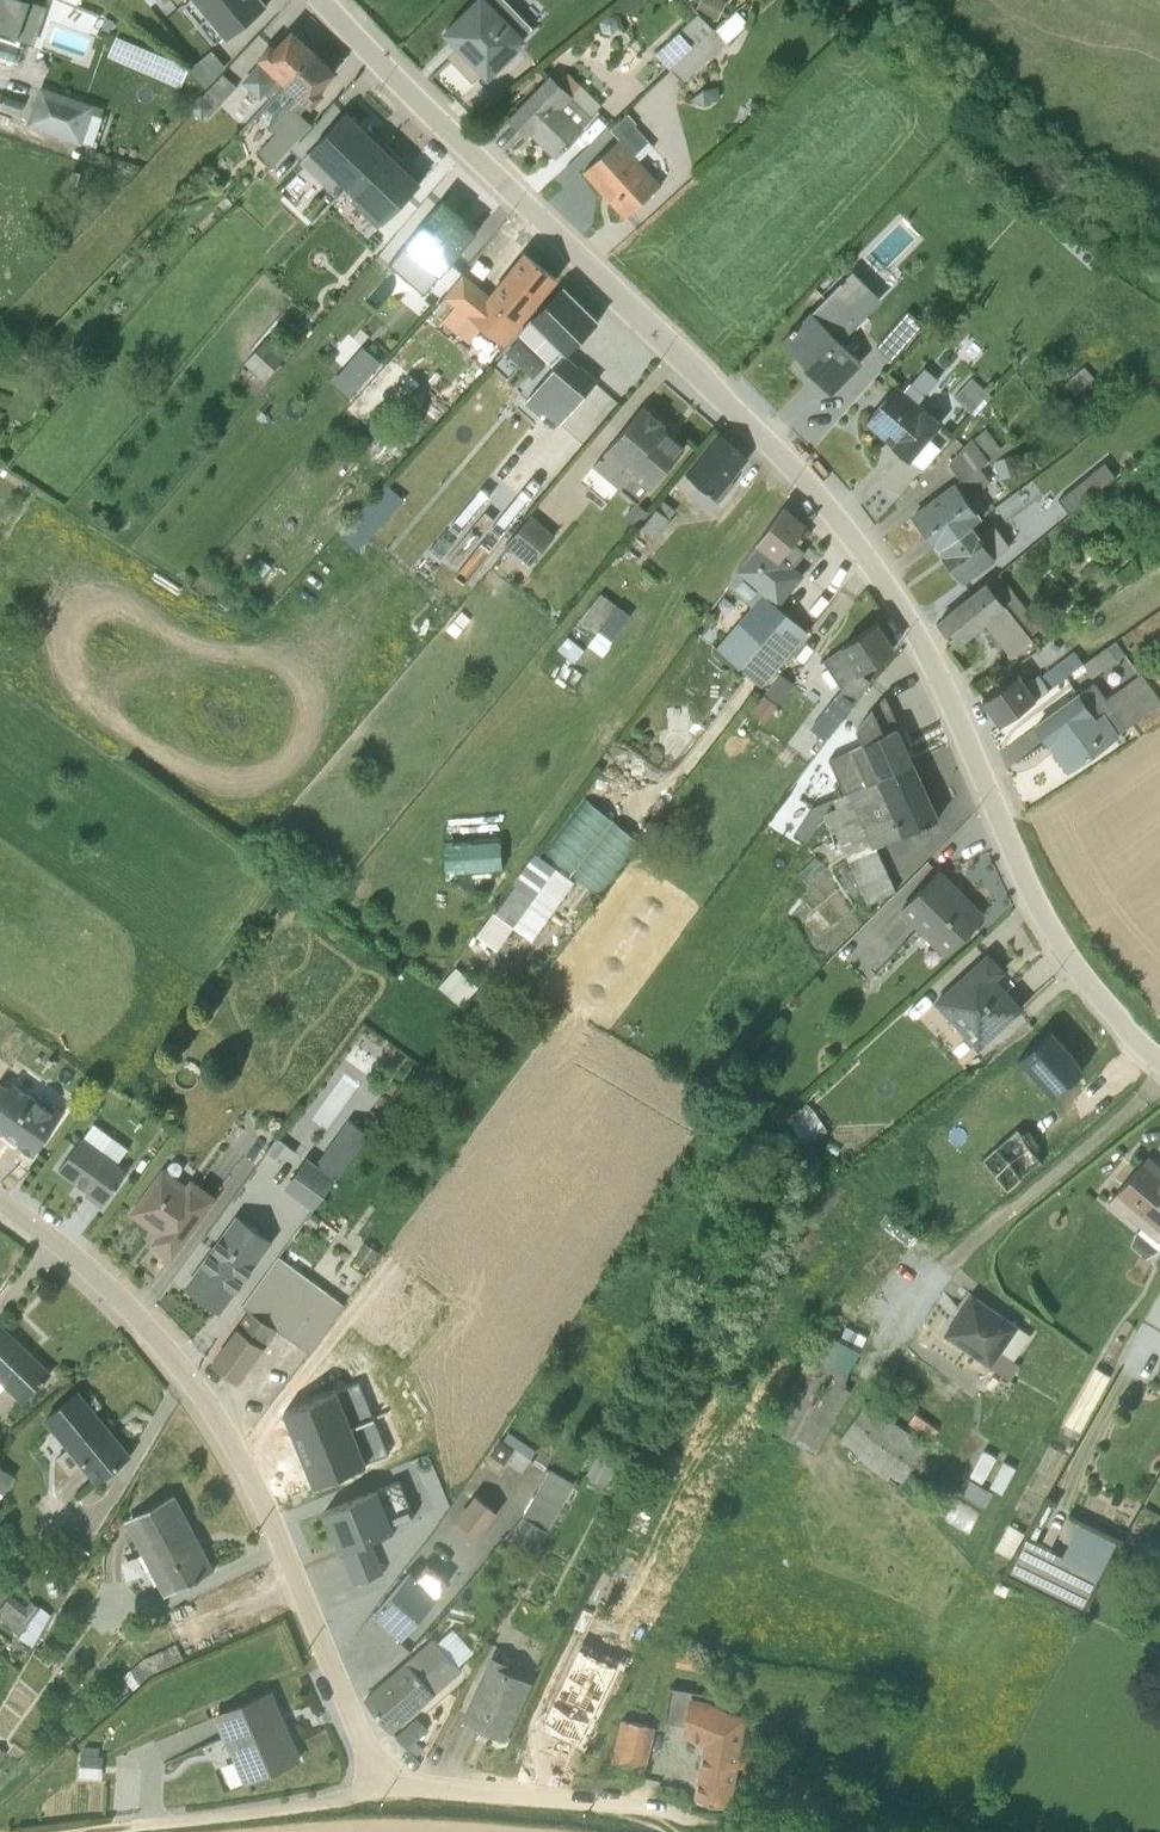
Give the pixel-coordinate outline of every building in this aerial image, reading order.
[(12,65),(13,61),(18,63),(23,47),(19,45),(19,43),(32,48),(46,8),(24,0),(0,0),(0,61),(12,65)] [(214,40),(222,34),(226,39),(266,6),(261,0),(188,0),(184,4),(214,40)] [(531,28),(503,0),(480,0),(444,35),(459,49),(448,59),(471,83),(480,75),(484,79),(525,40),(522,37),(531,28)] [(700,7),(721,16),(727,0),(703,0),(700,7)] [(661,50),(679,67),(694,51),(688,44),(708,23),(696,12),(661,50)] [(258,63),(240,81),(260,100),(264,95),(269,98),(313,52),(291,33),(276,49),(270,44),(255,59),(258,63)] [(224,68),(210,51),(189,69),(205,86),(224,68)] [(319,89),(334,72),(313,52),(254,115),(274,133),(256,155),(270,168),(311,124),(300,113),(306,106),(310,109),(324,94),(319,89)] [(207,116),(235,87),(221,74),(201,96),(198,94),(186,107),(199,119),(204,114),(207,116)] [(549,76),(506,120),(524,137),(528,134),(554,159),(583,129),(582,128),(591,118),(570,98),(571,97),(549,76)] [(101,108),(38,87),(25,126),(80,145),(81,141),(91,145),(100,118),(98,118),(101,108)] [(346,114),(301,162),(337,196),(386,146),(368,129),(365,132),(346,114)] [(636,124),(633,120),(628,115),(610,131),(618,139),(581,173),(624,218),(661,184),(638,160),(652,147),(647,142),(648,141),(634,126),(636,124)] [(350,202),(377,228),(418,185),(417,184),(413,187),(401,175),(408,167),(386,146),(346,188),(355,197),(350,202)] [(446,212),(438,205),(437,205),(388,266),(437,305),(462,275),(449,264),(465,245),(461,241),(472,229),(453,213),(446,214),(446,212)] [(445,297),(503,346),(522,326),(520,323),(557,282),(522,253),(488,294),(463,276),(445,297)] [(840,341),(879,299),(852,272),(782,342),(831,390),(860,361),(840,341)] [(597,322),(561,287),(522,326),(516,332),(516,333),(527,343),(526,345),(553,368),(553,369),(524,402),(539,415),(543,412),(558,424),(596,379),(579,365),(578,365),(565,355),(565,354),(597,322)] [(894,357),(925,322),(910,309),(879,343),(894,357)] [(269,377),(286,349),(264,335),(247,364),(269,377)] [(333,377),(351,394),(385,358),(366,341),(333,377)] [(990,398),(970,379),(953,398),(973,417),(990,398)] [(925,397),(907,385),(902,390),(895,386),(862,424),(891,448),(909,463),(910,462),(922,472),(940,450),(928,440),(941,425),(919,406),(925,397)] [(665,426),(642,407),(593,465),(637,503),(683,448),(662,430),(665,426)] [(1014,446),(1011,441),(999,449),(982,432),(972,440),(971,439),(946,465),(958,482),(910,515),(935,551),(936,551),(988,512),(976,494),(989,485),(979,472),(1014,446)] [(744,457),(719,436),(702,456),(700,454),(674,484),(709,514),(734,484),(727,479),(744,457)] [(1061,498),(1072,511),(1118,474),(1107,460),(1061,498)] [(390,481),(342,530),(359,546),(407,496),(390,481)] [(675,511),(662,501),(640,528),(656,540),(671,522),(668,519),(675,511)] [(800,534),(806,528),(783,508),(782,508),(737,571),(761,593),(761,594),(715,648),(761,687),(807,633),(777,606),(801,576),(793,568),(805,554),(795,545),(803,536),(800,534)] [(533,560),(557,530),(533,510),(509,540),(533,560)] [(936,551),(962,585),(995,561),(994,559),(1008,548),(992,526),(979,536),(971,525),(936,551)] [(984,583),(935,623),(956,648),(984,625),(1010,658),(1031,641),(1029,637),(1041,628),(999,576),(987,586),(984,583)] [(589,630),(611,605),(599,594),(576,620),(589,630)] [(630,615),(616,605),(585,644),(599,655),(630,615)] [(893,649),(876,624),(822,661),(841,689),(810,729),(823,739),(867,681),(857,673),(893,649)] [(567,637),(557,649),(573,662),(583,650),(567,637)] [(1124,655),(1115,642),(1083,665),(1091,678),(1124,655)] [(1018,675),(982,701),(999,725),(1082,664),(1073,652),(1039,677),(1037,676),(1025,685),(1018,675)] [(779,674),(750,710),(763,721),(793,684),(779,674)] [(1095,685),(1036,725),(1068,768),(1159,700),(1141,674),(1106,699),(1095,685)] [(901,741),(904,739),(884,696),(855,726),(862,744),(828,759),(843,793),(912,763),(901,741)] [(834,832),(867,905),(895,891),(875,848),(937,819),(912,763),(843,793),(831,798),(835,806),(820,813),(830,834),(834,832)] [(641,843),(582,799),(543,851),(602,895),(641,843)] [(802,840),(830,799),(811,806),(793,834),(802,840)] [(447,838),(448,866),(505,864),(504,835),(447,838)] [(492,913),(475,936),(495,950),(512,927),(532,941),(574,882),(536,855),(494,914),(492,913)] [(985,915),(939,869),(897,911),(943,957),(985,915)] [(1002,971),(987,955),(934,1003),(976,1049),(1020,1009),(993,979),(1002,971)] [(477,987),(455,967),(439,986),(460,1005),(477,987)] [(1080,1064),(1050,1030),(1018,1059),(1051,1096),(1071,1078),(1068,1074),(1080,1064)] [(419,1085),(409,1077),(402,1086),(403,1087),(375,1127),(385,1133),(419,1085)] [(2,1132),(3,1131),(19,1142),(18,1144),(32,1154),(63,1112),(13,1082),(9,1088),(0,1083),(0,1131),(2,1132)] [(808,1140),(829,1124),(810,1099),(790,1115),(808,1140)] [(305,1158),(283,1188),(311,1209),(367,1132),(349,1119),(316,1163),(308,1158),(305,1158)] [(85,1195),(100,1207),(127,1171),(116,1163),(127,1148),(93,1123),(82,1138),(81,1137),(57,1169),(87,1191),(87,1192),(85,1195)] [(1041,1157),(1016,1129),(982,1159),(1007,1188),(1041,1157)] [(1107,1198),(1123,1211),(1125,1209),(1140,1222),(1134,1227),(1129,1240),(1144,1253),(1156,1246),(1159,1241),(1159,1236),(1158,1235),(1159,1232),(1159,1173),(1158,1172),(1159,1169),(1159,1163),(1147,1151),(1107,1198)] [(180,1164),(177,1161),(173,1161),(169,1163),(165,1169),(162,1167),(128,1214),(155,1235),(149,1244),(171,1260),(217,1198),(190,1178),(185,1183),(177,1177),(182,1168),(180,1164)] [(220,1313),(272,1241),(235,1214),(183,1286),(183,1287),(220,1313)] [(356,1255),(354,1259),(366,1268),(369,1264),(370,1264),(378,1252),(364,1242),(355,1253),(356,1255)] [(248,1310),(211,1363),(236,1382),(276,1329),(309,1351),(344,1304),(277,1255),(240,1304),(248,1310)] [(971,1288),(942,1329),(1009,1374),(1018,1359),(1012,1355),(1030,1329),(971,1288)] [(51,1372),(0,1323),(0,1390),(4,1386),(22,1403),(51,1372)] [(849,1371),(863,1349),(839,1334),(825,1356),(849,1371)] [(822,1380),(805,1424),(828,1433),(845,1389),(822,1380)] [(77,1390),(43,1418),(66,1447),(55,1456),(69,1474),(81,1464),(97,1484),(131,1455),(77,1390)] [(843,1436),(901,1477),(930,1437),(871,1396),(843,1436)] [(535,1450),(507,1431),(502,1439),(530,1458),(535,1450)] [(603,1489),(619,1461),(600,1450),(584,1477),(584,1478),(603,1489)] [(1003,1452),(995,1479),(1007,1483),(1016,1456),(1003,1452)] [(0,1467),(0,1497),(14,1475),(0,1467)] [(510,1538),(535,1552),(565,1498),(570,1501),(576,1489),(571,1487),(573,1483),(550,1469),(510,1538)] [(413,1516),(399,1481),(323,1512),(353,1585),(382,1573),(369,1540),(396,1529),(394,1525),(413,1516)] [(123,1520),(141,1553),(138,1555),(153,1585),(157,1584),(164,1596),(213,1570),(173,1494),(123,1520)] [(495,1513),(475,1497),(457,1520),(477,1536),(495,1513)] [(1029,1526),(1013,1562),(1087,1596),(1118,1528),(1081,1511),(1066,1543),(1029,1526)] [(409,1572),(374,1613),(401,1636),(446,1584),(426,1566),(415,1577),(409,1572)] [(31,1648),(52,1615),(39,1605),(38,1607),(30,1601),(25,1606),(10,1594),(0,1607),(0,1619),(31,1648)] [(364,1701),(389,1732),(460,1669),(457,1666),(472,1652),(452,1629),(364,1701)] [(132,1691),(151,1673),(182,1660),(176,1644),(142,1659),(121,1677),(132,1691)] [(511,1666),(489,1655),(460,1720),(505,1740),(532,1682),(509,1671),(511,1666)] [(696,1658),(677,1655),(675,1666),(694,1670),(696,1658)] [(605,1680),(571,1663),(542,1723),(576,1739),(605,1680)] [(702,1700),(703,1693),(670,1688),(665,1723),(683,1726),(682,1735),(705,1739),(697,1792),(728,1798),(735,1758),(745,1760),(748,1741),(741,1739),(746,1708),(702,1700)] [(297,1759),(269,1692),(217,1715),(245,1781),(297,1759)] [(417,1720),(396,1738),(405,1749),(407,1748),(416,1756),(422,1751),(414,1742),(427,1731),(417,1720)] [(654,1730),(619,1721),(608,1768),(642,1777),(654,1730)] [(98,1750),(81,1749),(79,1776),(99,1778),(101,1757),(97,1756),(98,1750)]
